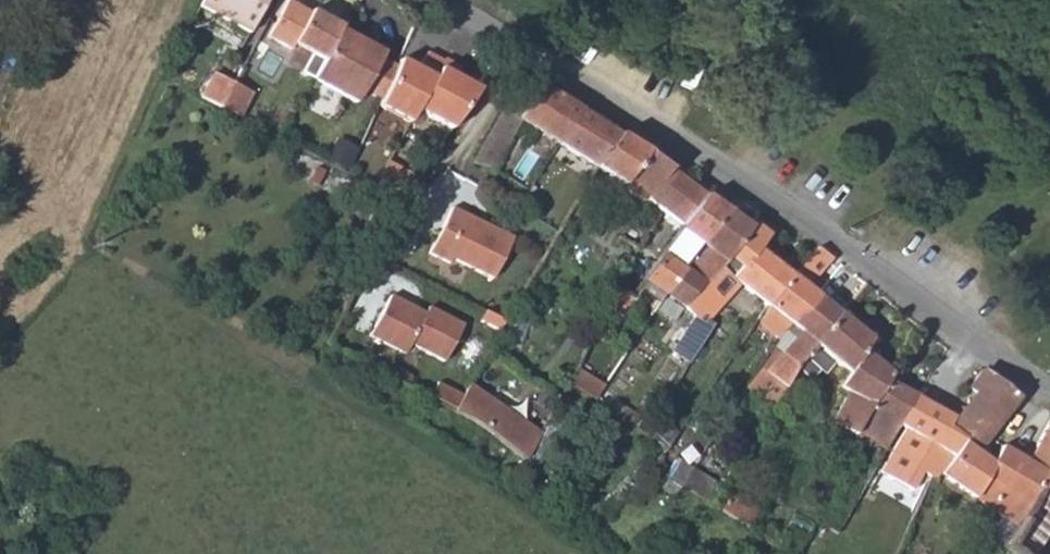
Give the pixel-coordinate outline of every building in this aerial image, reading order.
[(187,21),(237,48),(251,21),(238,14),(232,25),(208,13),(214,2),(211,0),(198,0),(187,21)] [(214,2),(208,13),(232,25),(238,14),(251,21),(262,0),(211,0),(214,2)] [(285,1),(282,6),(266,37),(289,50),(291,45),(321,61),(337,31),(339,28),(309,12),(308,13),(285,1)] [(321,61),(310,80),(354,104),(362,88),(378,59),(380,55),(337,31),(321,61)] [(376,95),(371,107),(405,124),(412,112),(451,131),(476,91),(457,78),(463,68),(427,52),(416,70),(391,58),(389,64),(376,95)] [(376,95),(389,64),(378,59),(362,88),(376,95)] [(210,73),(198,97),(237,118),(250,93),(210,73)] [(523,122),(596,170),(619,135),(539,85),(522,110),(507,102),(471,162),(492,170),(523,122)] [(649,154),(619,135),(596,170),(626,190),(625,191),(639,200),(642,196),(687,223),(711,193),(649,154)] [(683,227),(704,249),(728,215),(729,214),(711,193),(687,223),(683,227)] [(491,279),(510,236),(449,207),(428,253),(491,279)] [(745,229),(729,214),(728,215),(704,249),(684,271),(684,272),(663,295),(681,305),(704,280),(717,266),(734,244),(745,229)] [(767,236),(749,225),(748,225),(745,229),(734,244),(717,266),(704,280),(681,305),(693,315),(702,323),(717,307),(710,300),(723,283),(730,275),(766,306),(792,278),(759,249),(767,236)] [(815,280),(832,259),(819,249),(814,255),(801,268),(792,278),(806,290),(815,280)] [(639,281),(663,295),(684,272),(684,271),(663,251),(639,281)] [(723,283),(758,315),(766,306),(730,275),(723,283)] [(770,330),(778,338),(778,337),(788,327),(815,297),(806,290),(792,278),(766,306),(779,318),(770,330)] [(614,311),(630,292),(610,287),(603,301),(614,311)] [(386,295),(366,335),(404,355),(408,347),(440,361),(460,323),(425,306),(421,311),(386,295)] [(840,318),(818,299),(815,297),(788,327),(797,334),(763,373),(752,389),(771,403),(792,370),(814,346),(840,318)] [(693,315),(676,341),(690,356),(706,330),(707,328),(702,323),(693,315)] [(814,346),(845,374),(861,352),(862,351),(866,340),(840,318),(814,346)] [(746,386),(752,389),(763,373),(797,334),(788,327),(778,337),(778,338),(746,386)] [(856,430),(887,446),(887,445),(897,424),(914,397),(888,381),(891,376),(861,352),(845,374),(838,387),(846,392),(830,421),(854,433),(856,430)] [(570,382),(597,398),(607,381),(580,365),(570,382)] [(977,395),(957,421),(952,429),(968,440),(978,446),(1018,396),(983,369),(970,389),(977,395)] [(439,379),(432,396),(455,406),(462,390),(439,379)] [(537,433),(468,386),(452,412),(471,421),(521,460),(537,433)] [(897,424),(922,438),(934,445),(954,419),(914,397),(897,424)] [(638,418),(632,426),(642,433),(648,424),(646,423),(638,418)] [(1027,463),(1047,477),(1049,472),(1049,421),(1027,463)] [(647,428),(648,424),(642,433),(647,437),(651,431),(647,428)] [(988,464),(963,445),(939,473),(1014,527),(1043,484),(1047,478),(1047,477),(1027,463),(997,448),(988,464)] [(673,474),(705,495),(715,479),(683,459),(673,474)] [(729,495),(720,510),(746,527),(756,512),(729,495)]
